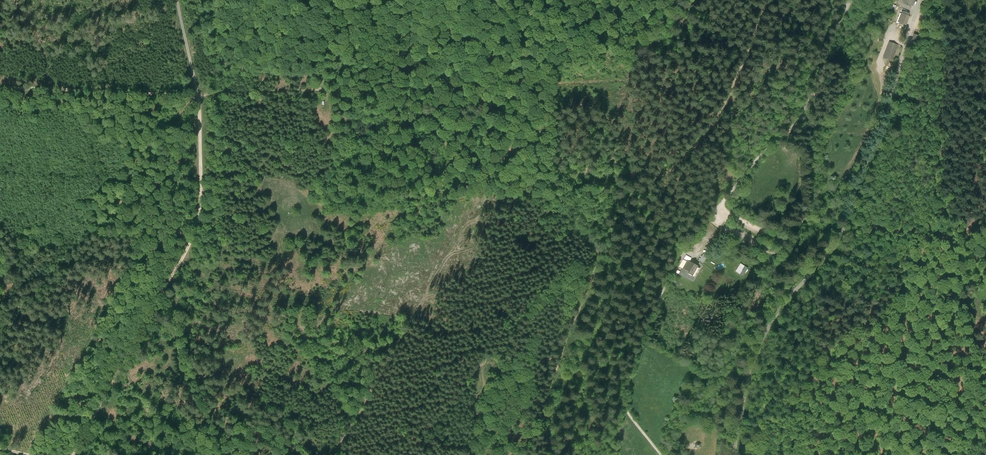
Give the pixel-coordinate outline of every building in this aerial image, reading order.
[(902,14),(901,14),(898,22),(906,25),(909,16),(908,16),(902,14)] [(889,43),(884,58),(891,60),(897,45),(889,43)] [(698,267),(687,261),(686,262),(683,268),(689,272),(688,273),(692,276),(697,268),(698,267)] [(699,269),(697,268),(692,276),(688,273),(689,272),(683,268),(683,269),(679,275),(692,282),(699,269)]
